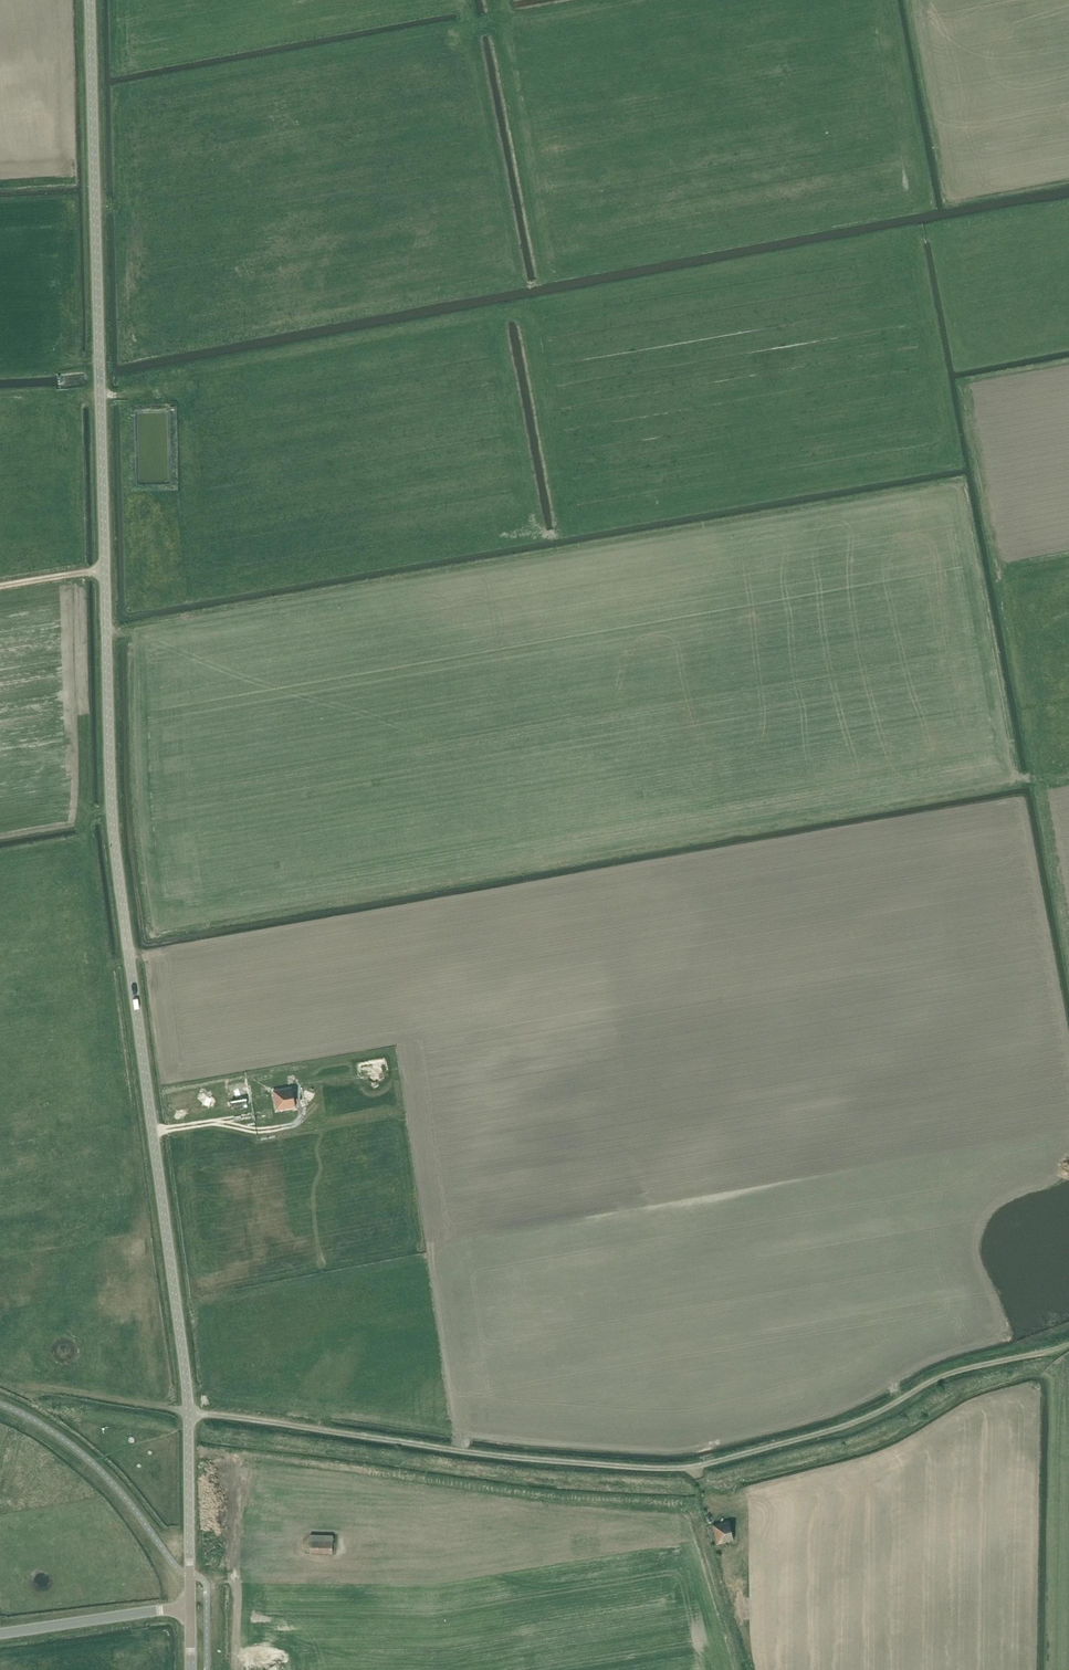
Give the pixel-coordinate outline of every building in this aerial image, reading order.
[(298,1087),(278,1090),(281,1109),(300,1107),(298,1087)] [(731,1520),(713,1525),(718,1544),(735,1540),(731,1520)] [(311,1535),(311,1553),(333,1554),(334,1536),(311,1535)]
